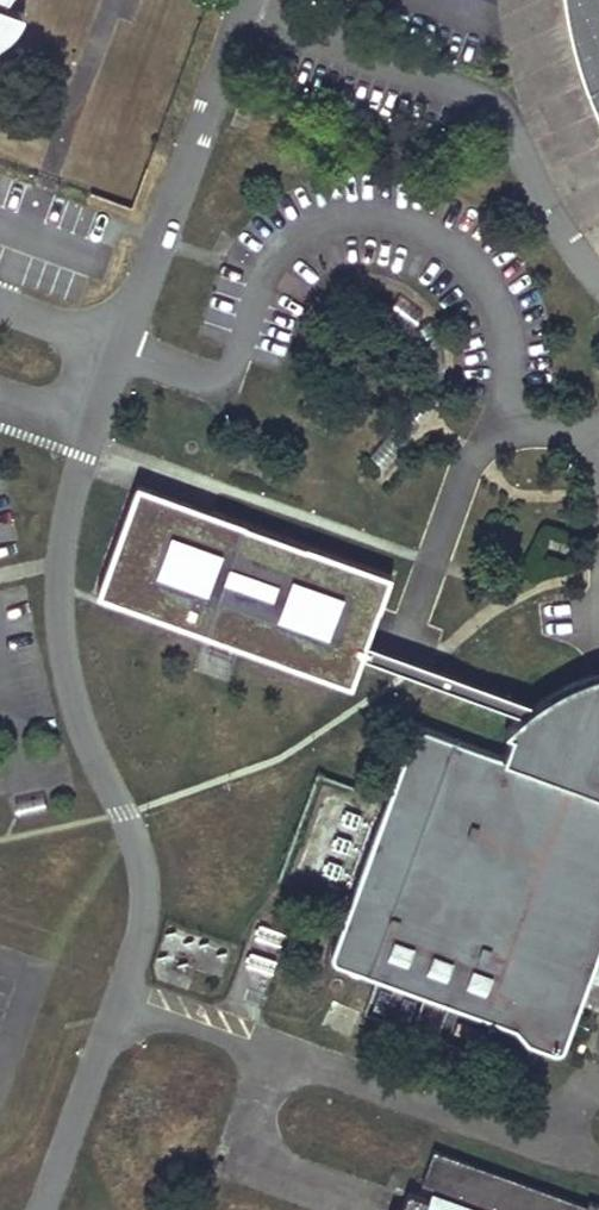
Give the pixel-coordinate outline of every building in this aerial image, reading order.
[(1,42),(4,40),(8,37),(11,33),(15,30),(17,27),(18,25),(19,22),(21,20),(22,17),(23,13),(4,6),(6,2),(7,0),(0,0),(0,43),(1,42)] [(569,29),(579,67),(592,103),(598,117),(598,0),(564,0),(569,29)] [(424,384),(414,405),(370,456),(383,467),(429,412),(439,390),(442,367),(438,343),(428,321),(414,330),(422,345),(426,369),(424,384)] [(192,436),(190,436),(188,436),(186,437),(185,438),(183,440),(183,442),(182,443),(182,445),(183,447),(184,449),(185,450),(187,451),(189,452),(191,452),(193,451),(195,450),(196,449),(197,447),(198,446),(198,444),(198,442),(197,440),(196,438),(194,437),(192,436)] [(390,574),(131,479),(90,589),(349,684),(390,574)] [(535,700),(367,641),(362,656),(523,711),(535,700)] [(591,673),(581,678),(568,683),(556,689),(545,696),(534,703),(523,711),(513,721),(503,730),(511,732),(501,755),(422,727),(420,726),(419,725),(418,725),(417,726),(416,726),(415,726),(414,727),(413,728),(412,728),(412,730),(411,730),(411,732),(330,950),(329,954),(330,956),(330,959),(331,962),(333,963),(336,964),(338,965),(513,1029),(526,1043),(550,1052),(552,1054),(554,1054),(555,1053),(557,1053),(558,1053),(560,1052),(561,1052),(562,1052),(563,1051),(590,977),(598,980),(598,960),(597,959),(598,954),(598,671),(591,673)] [(343,983),(342,980),(341,978),(339,976),(336,975),(333,975),(330,976),(328,978),(327,981),(327,984),(327,986),(329,989),(332,990),(335,991),(338,990),(340,988),(342,986),(343,983)] [(588,1201),(587,1206),(434,1151),(423,1182),(430,1183),(427,1195),(407,1189),(399,1209),(598,1209),(598,1206),(588,1201)]
